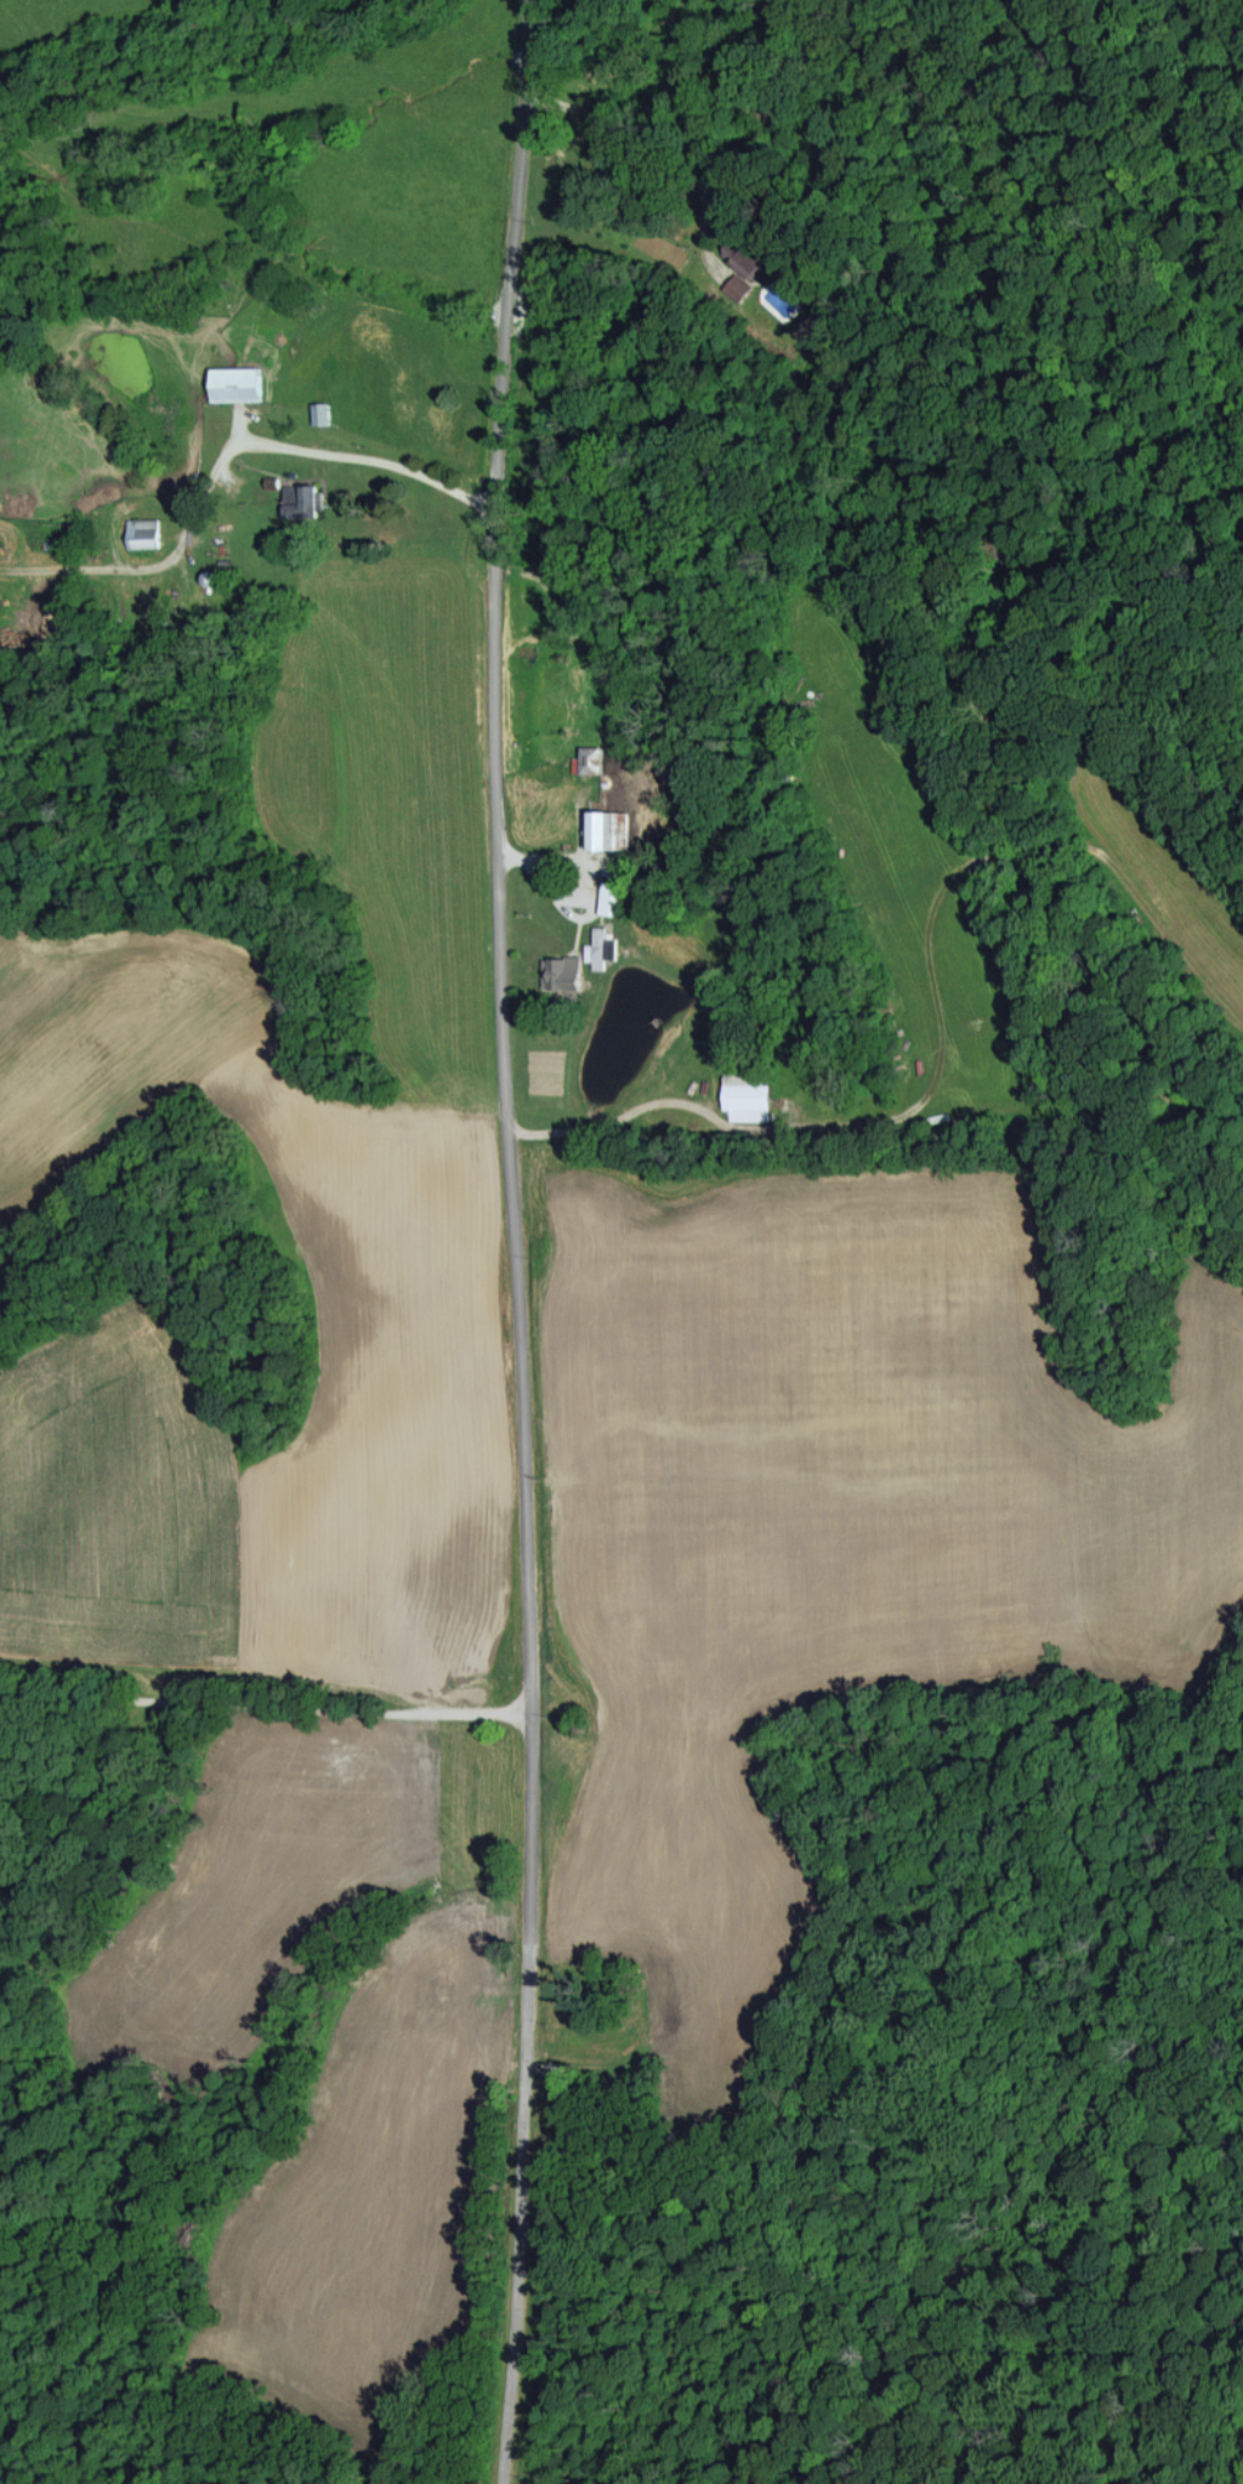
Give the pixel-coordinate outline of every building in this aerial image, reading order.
[(264,367),(209,368),(209,401),(264,400),(264,367)] [(315,424),(330,423),(329,402),(314,403),(315,424)] [(287,484),(286,515),(313,515),(315,485),(287,484)] [(586,847),(614,847),(613,808),(585,809),(586,847)] [(576,957),(545,955),(543,987),(575,988),(576,957)] [(770,1083),(724,1082),(723,1108),(731,1108),(731,1120),(770,1120),(770,1083)]
